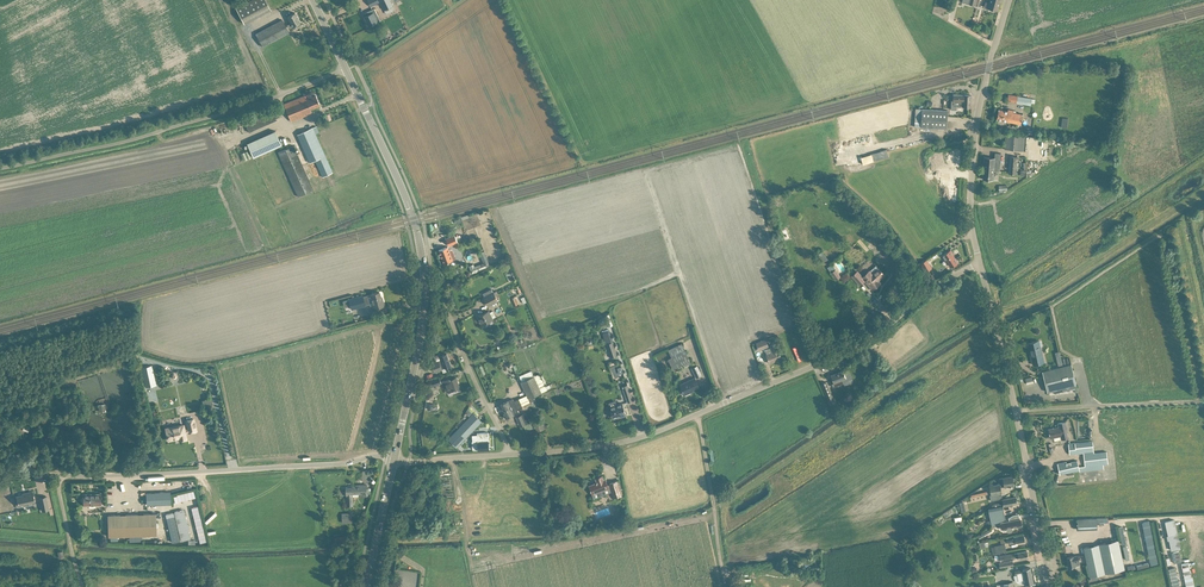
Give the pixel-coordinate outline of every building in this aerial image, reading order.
[(236,8),(245,25),(256,19),(271,10),(266,0),(250,0),(236,8)] [(384,10),(386,9),(393,6),(391,0),(380,0),(384,10)] [(987,8),(997,11),(1001,0),(990,0),(987,8)] [(375,8),(370,10),(365,13),(367,16),(365,16),(369,25),(378,22),(374,14),(377,13),(375,8)] [(289,28),(300,22),(295,12),(287,17),(291,23),(287,25),(289,28)] [(282,19),(256,33),(263,47),(289,33),(282,19)] [(284,104),(286,109),(291,121),(302,117),(307,114),(307,113),(311,111),(310,109),(319,105),(316,95),(309,98),(308,94),(284,104)] [(971,95),(965,95),(964,95),(953,94),(953,98),(951,98),(951,109),(956,110),(957,107),(971,107),(971,95)] [(1028,105),(1029,98),(1008,94),(1007,101),(1028,105)] [(947,110),(942,110),(916,108),(915,127),(946,128),(947,110)] [(1023,114),(1004,110),(999,109),(997,119),(1021,124),(1023,114)] [(276,120),(275,118),(273,112),(245,124),(249,132),(276,120)] [(310,163),(315,160),(323,177),(333,172),(325,156),(315,134),(319,132),(316,126),(297,135),(310,163)] [(253,157),(281,145),(275,131),(247,143),(253,157)] [(1024,150),(1025,136),(1005,134),(1004,149),(1024,150)] [(293,145),(278,152),(298,197),(313,190),(293,145)] [(874,161),(888,157),(886,149),(871,154),(874,161)] [(1001,153),(995,152),(994,158),(985,157),(983,179),(993,179),(994,171),(1000,171),(1001,153)] [(874,161),(871,154),(871,153),(860,156),(863,164),(874,161)] [(1017,174),(1018,157),(1009,156),(1008,173),(1017,174)] [(458,242),(455,235),(446,239),(449,246),(455,243),(456,248),(460,247),(458,242)] [(858,240),(852,246),(855,249),(858,246),(863,252),(866,249),(858,240)] [(444,248),(439,250),(444,263),(450,261),(453,260),(456,258),(452,249),(449,250),(448,246),(444,248)] [(945,260),(946,259),(951,266),(957,262),(953,255),(954,255),(951,250),(942,255),(945,260)] [(932,268),(929,264),(927,260),(920,263),(925,272),(932,268)] [(827,267),(836,280),(840,277),(832,264),(827,267)] [(882,270),(881,270),(880,270),(878,268),(872,273),(870,271),(862,277),(857,272),(852,276),(859,284),(864,280),(873,289),(877,285),(875,282),(877,280),(878,280),(884,274),(881,271),(882,270)] [(852,277),(848,272),(841,277),(844,282),(852,277)] [(379,292),(373,293),(370,294),(363,296),(362,295),(349,299),(351,309),(370,304),(371,308),(373,307),(373,308),(384,305),(382,300),(381,300),(379,292)] [(493,292),(489,294),(485,297),(484,297),(489,306),(498,301),(496,296),(494,292),(493,292)] [(489,311),(478,316),(482,324),(483,324),(484,325),(488,323),(488,321),(493,318),(492,318),(495,316),(492,311),(489,312),(489,311)] [(766,339),(756,342),(759,350),(768,346),(766,339)] [(1039,341),(1035,342),(1028,343),(1033,364),(1044,362),(1039,341)] [(613,342),(606,344),(611,357),(617,355),(613,342)] [(691,364),(685,349),(682,343),(668,350),(672,357),(668,359),(673,369),(684,364),(685,367),(691,364)] [(770,348),(765,350),(767,354),(766,355),(767,357),(769,363),(774,361),(774,360),(775,360),(776,360),(782,358),(779,353),(778,350),(775,343),(769,346),(770,348)] [(436,362),(432,363),(435,372),(439,370),(442,369),(445,367),(445,368),(446,367),(452,365),(448,357),(447,354),(441,356),(440,354),(434,356),(436,362)] [(1066,365),(1042,371),(1047,392),(1062,388),(1063,392),(1075,389),(1076,392),(1078,392),(1076,385),(1073,371),(1071,364),(1066,365)] [(145,387),(156,384),(152,365),(141,367),(145,387)] [(702,375),(697,365),(692,368),(696,378),(702,375)] [(846,377),(846,376),(843,370),(831,375),(834,382),(832,383),(833,387),(843,383),(842,379),(846,377)] [(531,371),(519,376),(522,382),(534,377),(534,376),(531,371)] [(540,374),(534,377),(542,392),(547,390),(540,374)] [(430,387),(441,383),(439,377),(428,382),(430,387)] [(460,387),(459,386),(456,377),(450,380),(450,378),(443,381),(447,392),(460,387)] [(522,382),(521,383),(527,395),(529,398),(542,392),(534,377),(522,382)] [(699,386),(696,381),(695,377),(680,384),(683,390),(682,390),(683,391),(685,395),(692,392),(690,389),(693,388),(693,389),(699,386)] [(830,405),(835,403),(826,382),(822,384),(830,405)] [(628,384),(622,386),(628,402),(633,401),(628,384)] [(505,402),(500,405),(503,412),(521,404),(519,399),(514,401),(513,399),(508,401),(505,402)] [(611,409),(608,410),(609,416),(612,415),(613,418),(620,415),(620,416),(626,414),(626,413),(627,413),(626,409),(625,410),(624,409),(625,409),(624,408),(622,403),(610,407),(611,409)] [(521,404),(503,412),(506,418),(515,414),(519,412),(518,409),(523,407),(521,404)] [(457,447),(482,421),(473,413),(448,439),(457,447)] [(533,428),(530,422),(526,413),(516,417),(520,426),(523,425),(526,431),(533,428)] [(196,430),(195,425),(194,419),(186,421),(188,429),(185,430),(183,425),(166,429),(168,440),(175,438),(175,437),(178,437),(178,438),(179,437),(180,440),(186,438),(185,432),(188,431),(189,432),(196,430)] [(540,420),(534,423),(538,432),(544,430),(540,420)] [(1069,437),(1066,421),(1058,423),(1059,428),(1054,429),(1054,428),(1048,429),(1050,438),(1061,436),(1062,439),(1069,437)] [(473,441),(472,441),(473,449),(478,449),(478,450),(490,449),(489,441),(488,432),(477,433),(477,434),(478,440),(473,441)] [(1092,441),(1069,444),(1070,454),(1075,454),(1083,453),(1084,456),(1085,464),(1085,466),(1085,471),(1104,469),(1103,464),(1108,464),(1107,451),(1094,453),(1093,448),(1092,441)] [(1063,462),(1057,463),(1060,474),(1066,473),(1079,470),(1079,467),(1078,465),(1077,460),(1066,463),(1066,461),(1063,462)] [(621,496),(618,487),(616,482),(609,484),(610,485),(608,486),(605,480),(604,480),(602,476),(598,478),(599,482),(597,482),(596,482),(596,483),(589,485),(590,489),(590,491),(590,490),(593,499),(612,492),(614,498),(621,496)] [(1012,476),(1006,477),(1003,477),(998,478),(999,482),(997,483),(998,484),(990,486),(991,494),(990,495),(991,501),(999,499),(1002,497),(1000,486),(1005,486),(1010,485),(1010,486),(1011,485),(1014,484),(1012,476)] [(362,486),(346,487),(347,506),(353,506),(353,497),(360,496),(367,496),(367,485),(362,485),(362,486)] [(22,494),(16,496),(19,505),(25,504),(25,503),(29,502),(30,505),(35,503),(32,491),(25,493),(26,494),(22,494)] [(189,491),(178,492),(179,500),(190,499),(189,491)] [(171,504),(170,498),(170,492),(146,493),(147,505),(171,504)] [(0,509),(13,508),(12,493),(0,493),(0,504),(0,509)] [(90,494),(83,494),(83,498),(82,498),(82,502),(83,502),(84,505),(89,505),(89,504),(95,504),(95,505),(101,505),(100,494),(93,494),(90,494)] [(46,496),(39,498),(42,511),(49,509),(46,496)] [(1016,496),(1010,498),(1002,499),(1002,500),(999,501),(999,503),(995,503),(992,505),(992,507),(988,508),(991,521),(988,521),(988,524),(991,523),(992,526),(992,528),(1005,519),(1005,516),(1003,509),(1005,509),(1004,507),(1003,507),(1002,504),(1008,503),(1008,505),(1017,503),(1016,496)] [(188,515),(185,516),(184,512),(180,513),(185,536),(194,534),(192,524),(190,525),(188,515)] [(156,513),(108,515),(109,536),(156,535),(156,513)] [(1013,515),(1009,518),(1010,521),(1001,522),(1002,529),(1003,529),(1002,528),(1006,527),(1007,531),(1009,532),(1011,532),(1012,530),(1012,526),(1012,527),(1022,525),(1020,519),(1019,519),(1018,514),(1013,515)] [(1108,522),(1108,518),(1096,519),(1077,520),(1077,530),(1097,529),(1097,524),(1104,524),(1104,522),(1108,522)] [(991,528),(978,536),(979,539),(993,531),(991,528)] [(1024,534),(1018,535),(1001,539),(1002,543),(1006,542),(1015,540),(1016,542),(1025,541),(1024,534)] [(1099,544),(1083,548),(1090,577),(1105,573),(1125,569),(1119,540),(1099,544)] [(1004,544),(995,546),(996,554),(1006,552),(1004,544)] [(1027,550),(1021,551),(999,556),(1000,561),(1019,557),(1019,559),(1028,557),(1027,550)] [(1067,557),(1069,567),(1080,564),(1078,555),(1067,557)] [(1026,584),(1034,583),(1030,567),(1023,569),(1014,571),(1015,575),(1018,574),(1019,580),(1025,579),(1026,584)]
